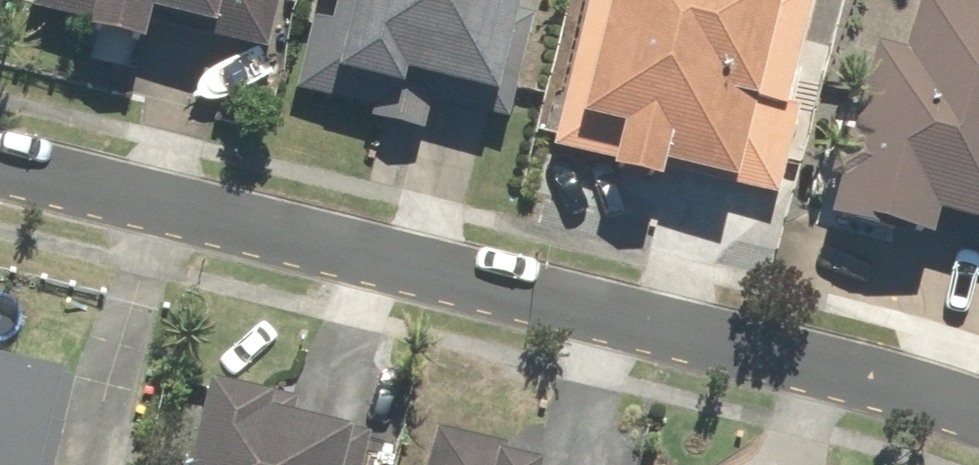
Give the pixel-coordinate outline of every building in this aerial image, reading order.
[(32,9),(88,23),(86,31),(145,45),(153,11),(216,26),(222,0),(34,0),(32,9)] [(332,22),(312,17),(294,90),(371,108),(368,120),(423,133),(431,99),(494,115),(522,0),(338,0),(332,22)] [(556,149),(615,164),(612,174),(660,186),(663,174),(779,202),(802,106),(789,103),(814,0),(592,0),(556,149)] [(963,0),(921,0),(909,50),(876,42),(853,134),(840,131),(819,219),(978,258),(978,4),(963,0)] [(210,381),(190,464),(341,464),(350,430),(265,409),(269,395),(210,381)] [(436,428),(427,464),(543,464),(543,463),(505,453),(507,446),(436,428)]
